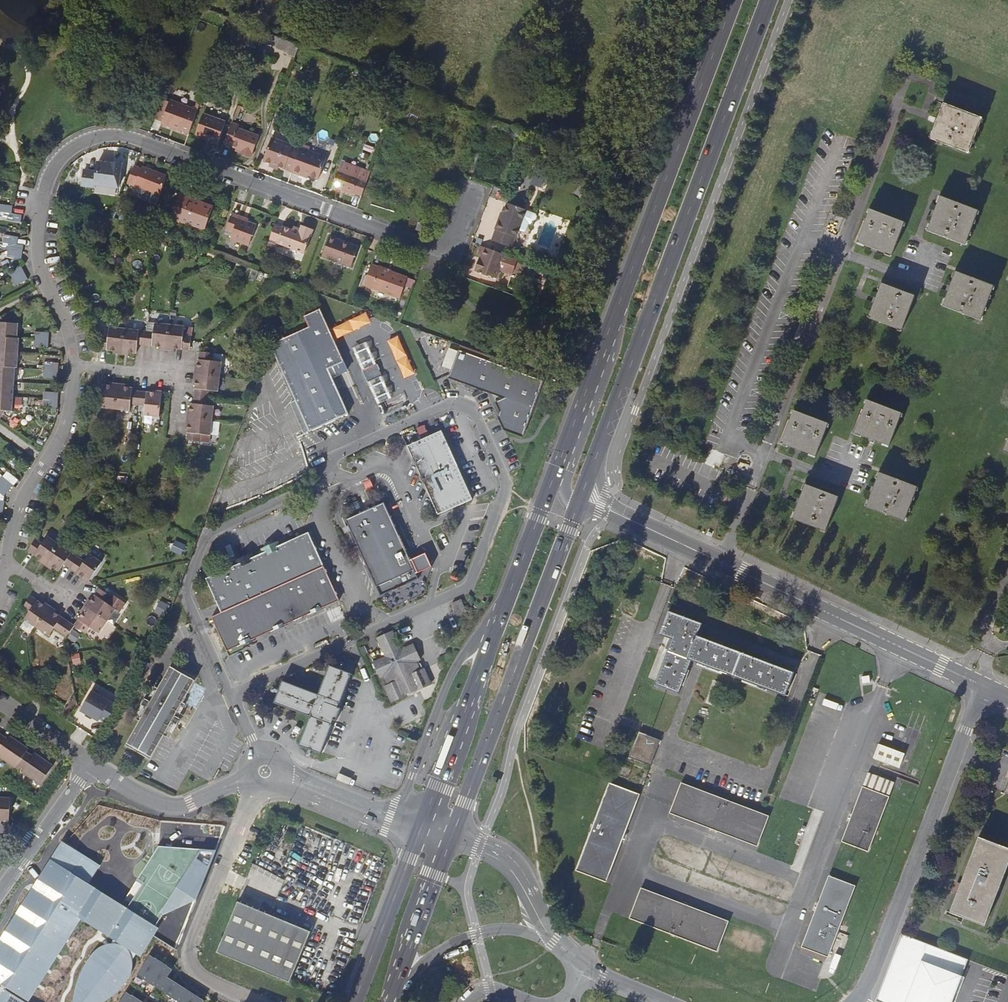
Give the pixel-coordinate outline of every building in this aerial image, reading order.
[(278,36),(266,31),(263,41),(274,45),(278,36)] [(300,44),(291,41),(287,53),(296,56),(300,44)] [(190,133),(199,109),(171,99),(162,123),(190,133)] [(982,118),(943,103),(937,117),(929,138),(969,153),(982,118)] [(210,140),(219,143),(227,121),(204,113),(197,133),(211,138),(210,140)] [(233,120),(225,142),(243,149),(242,152),(253,156),(260,134),(239,126),(241,123),(233,120)] [(292,172),(301,149),(272,138),(264,162),(292,172)] [(301,149),(292,172),(302,176),(302,174),(308,176),(319,180),(327,158),(301,149)] [(84,172),(82,187),(96,190),(96,186),(118,190),(122,166),(113,165),(113,167),(99,165),(97,174),(84,172)] [(135,166),(128,184),(160,196),(168,176),(157,172),(156,174),(142,169),(135,166)] [(363,194),(366,186),(371,172),(364,170),(362,176),(340,169),(335,185),(355,193),(356,192),(363,194)] [(182,195),(173,219),(205,230),(214,207),(182,195)] [(939,196),(937,201),(935,208),(927,231),(965,245),(978,210),(939,196)] [(527,209),(508,202),(501,221),(499,220),(496,229),(497,229),(493,240),(512,247),(516,236),(517,236),(520,229),(524,231),(526,230),(529,222),(533,224),(535,223),(538,216),(537,213),(527,209)] [(14,206),(0,204),(0,211),(7,212),(12,213),(14,206)] [(891,255),(904,222),(869,209),(866,218),(857,242),(891,255)] [(22,215),(12,213),(7,212),(6,220),(20,222),(22,215)] [(233,236),(232,239),(250,245),(256,228),(239,221),(240,219),(232,216),(226,233),(233,236)] [(419,221),(416,229),(425,232),(427,224),(419,221)] [(276,225),(271,239),(279,243),(279,244),(306,253),(315,229),(303,225),(300,232),(285,227),(284,228),(276,225)] [(3,241),(9,242),(17,243),(18,235),(4,233),(3,241)] [(323,256),(352,267),(360,247),(331,236),(323,256)] [(8,249),(22,252),(23,244),(17,243),(9,242),(8,249)] [(505,254),(486,247),(481,245),(478,254),(483,255),(482,256),(481,262),(478,261),(475,270),(496,278),(505,254)] [(22,252),(8,249),(6,257),(18,259),(21,260),(22,252)] [(518,259),(508,255),(502,269),(513,273),(518,259)] [(366,285),(402,298),(409,277),(373,265),(366,285)] [(11,280),(25,273),(22,266),(8,273),(11,280)] [(994,285),(980,280),(956,271),(950,286),(942,306),(980,320),(994,285)] [(25,273),(11,280),(15,286),(28,279),(25,273)] [(881,282),(873,302),(868,317),(901,330),(914,295),(881,282)] [(344,360),(320,307),(304,315),(308,325),(278,338),(274,350),(300,410),(308,428),(347,411),(328,368),(333,365),(344,360)] [(337,337),(372,322),(368,312),(333,326),(337,337)] [(11,322),(6,313),(0,316),(0,321),(11,322)] [(18,338),(19,322),(11,322),(0,321),(0,337),(18,338)] [(160,348),(168,349),(170,324),(155,322),(155,331),(148,331),(146,344),(160,345),(160,348)] [(175,347),(191,349),(192,335),(184,334),(185,325),(170,324),(168,349),(175,349),(175,347)] [(115,352),(123,353),(125,328),(110,327),(110,335),(101,334),(100,348),(115,349),(115,352)] [(138,343),(146,344),(148,331),(125,328),(123,353),(130,354),(130,351),(138,352),(138,343)] [(400,334),(389,339),(405,377),(416,373),(400,334)] [(18,338),(0,337),(0,351),(19,353),(20,338),(18,338)] [(52,340),(38,339),(37,347),(52,348),(52,340)] [(351,347),(362,369),(376,363),(366,340),(351,347)] [(193,365),(192,373),(218,376),(219,362),(210,360),(211,351),(199,350),(197,366),(193,365)] [(458,350),(451,370),(448,378),(466,384),(475,388),(492,393),(505,398),(496,402),(500,411),(500,412),(498,417),(505,430),(523,437),(536,401),(543,380),(458,350)] [(15,367),(18,367),(19,353),(0,351),(0,366),(15,367)] [(348,369),(344,360),(333,365),(338,374),(348,369)] [(366,380),(381,374),(376,363),(362,369),(366,380)] [(14,381),(15,367),(0,366),(0,380),(14,381)] [(58,370),(44,369),(44,377),(58,378),(58,370)] [(194,380),(192,395),(207,397),(207,390),(216,391),(218,376),(192,373),(191,380),(194,380)] [(390,396),(381,374),(366,380),(376,402),(390,396)] [(96,380),(94,395),(102,395),(101,403),(115,405),(118,380),(111,379),(111,382),(96,380)] [(13,395),(14,381),(0,380),(0,394),(13,395)] [(126,381),(118,380),(115,405),(130,407),(131,403),(138,404),(139,390),(132,390),(132,384),(126,384),(126,381)] [(154,392),(139,390),(138,404),(145,405),(144,413),(160,415),(162,390),(154,389),(154,392)] [(45,398),(59,399),(60,391),(45,390),(45,398)] [(4,410),(12,411),(13,395),(0,394),(0,410),(4,410)] [(184,409),(183,417),(209,420),(210,405),(206,405),(207,397),(192,395),(191,403),(188,403),(187,409),(184,409)] [(59,399),(45,398),(44,405),(59,406),(59,399)] [(902,413),(867,400),(855,432),(889,446),(902,413)] [(781,443),(796,449),(802,451),(815,456),(828,423),(793,409),(781,443)] [(305,429),(308,428),(300,410),(297,411),(305,429)] [(185,424),(184,439),(197,440),(198,434),(207,435),(209,420),(183,417),(183,424),(185,424)] [(212,433),(219,434),(221,421),(214,420),(212,433)] [(439,515),(473,499),(462,474),(454,456),(442,430),(407,446),(439,515)] [(13,454),(9,460),(20,468),(25,462),(13,454)] [(457,455),(454,456),(462,474),(465,473),(457,455)] [(917,486),(879,472),(874,487),(866,506),(904,521),(917,486)] [(11,491),(16,484),(4,475),(0,480),(0,482),(11,491)] [(0,482),(0,492),(6,497),(11,491),(0,482)] [(839,496),(806,483),(800,498),(792,518),(826,531),(839,496)] [(371,506),(372,509),(385,503),(391,516),(394,515),(386,498),(371,506)] [(346,521),(352,534),(357,544),(367,566),(372,577),(377,587),(391,581),(403,576),(415,570),(411,560),(406,550),(396,527),(391,516),(385,503),(372,509),(360,514),(346,521)] [(349,535),(352,534),(346,521),(360,514),(359,511),(341,520),(345,527),(342,529),(344,534),(347,532),(349,535)] [(399,526),(396,527),(406,550),(409,548),(399,526)] [(324,566),(309,532),(280,545),(265,552),(249,559),(233,566),(202,580),(217,615),(324,566)] [(40,559),(46,564),(60,543),(49,535),(44,543),(37,538),(29,549),(41,557),(40,559)] [(263,548),(265,552),(280,545),(278,541),(263,548)] [(65,563),(71,567),(79,555),(60,543),(46,564),(52,568),(54,566),(60,570),(65,563)] [(364,568),(367,566),(357,544),(354,546),(355,548),(352,550),(355,556),(358,555),(364,568)] [(88,582),(90,579),(103,561),(91,553),(86,560),(79,555),(71,567),(84,575),(82,578),(88,582)] [(231,562),(233,566),(249,559),(247,555),(231,562)] [(414,558),(411,560),(415,570),(403,576),(404,579),(420,572),(414,558)] [(324,566),(217,615),(209,619),(224,653),(340,600),(335,589),(324,566)] [(392,585),(391,581),(377,587),(372,577),(369,579),(375,592),(392,585)] [(90,598),(86,604),(109,620),(117,607),(108,601),(112,595),(100,587),(92,599),(90,598)] [(32,594),(24,606),(32,611),(27,618),(38,626),(52,605),(45,600),(44,602),(32,594)] [(464,597),(455,601),(460,613),(469,609),(464,597)] [(84,612),(76,624),(87,632),(91,626),(100,632),(109,620),(86,604),(81,610),(84,612)] [(58,609),(52,605),(38,626),(49,634),(55,627),(62,632),(70,620),(57,611),(58,609)] [(691,660),(785,695),(794,672),(697,635),(702,623),(669,610),(661,633),(672,638),(655,684),(679,692),(691,660)] [(396,628),(378,636),(387,655),(375,660),(382,675),(385,673),(389,682),(386,683),(393,700),(409,693),(408,689),(417,685),(418,689),(434,682),(426,665),(423,667),(419,658),(423,657),(415,641),(404,647),(396,628)] [(174,667),(195,679),(175,713),(177,715),(199,677),(173,663),(152,700),(154,702),(174,667)] [(174,667),(154,702),(151,708),(131,742),(152,754),(171,719),(175,713),(195,679),(174,667)] [(345,708),(358,679),(337,670),(325,697),(289,682),(280,704),(316,719),(304,747),(325,756),(338,727),(336,726),(338,723),(341,725),(346,713),(342,711),(344,708),(345,708)] [(113,694),(96,684),(79,712),(96,723),(99,719),(111,699),(113,694)] [(142,703),(149,706),(151,708),(154,702),(152,700),(145,697),(142,703)] [(118,703),(111,699),(99,719),(107,723),(118,703)] [(153,758),(174,721),(171,719),(152,754),(131,742),(151,708),(149,706),(127,744),(153,758)] [(184,719),(177,715),(175,713),(171,719),(174,721),(181,724),(184,719)] [(651,764),(660,740),(640,731),(630,756),(651,764)] [(1,752),(0,754),(18,767),(19,765),(26,769),(24,771),(43,784),(55,766),(37,753),(35,756),(28,751),(30,749),(12,736),(10,739),(0,732),(0,751),(1,752)] [(874,757),(901,767),(906,752),(879,742),(874,757)] [(875,791),(880,777),(867,772),(862,786),(875,791)] [(894,782),(880,777),(875,791),(889,796),(894,782)] [(640,794),(610,782),(577,869),(607,881),(640,794)] [(670,812),(758,845),(769,816),(682,782),(670,812)] [(875,791),(862,786),(842,841),(868,851),(889,796),(875,791)] [(11,820),(11,818),(13,798),(0,797),(0,819),(11,820)] [(957,892),(950,911),(985,925),(1007,864),(1007,848),(978,836),(960,883),(957,892)] [(101,864),(62,839),(60,841),(60,842),(50,858),(89,883),(101,864)] [(89,883),(50,858),(35,882),(34,884),(6,928),(0,937),(0,985),(27,1001),(79,919),(120,944),(128,950),(142,958),(161,928),(89,883)] [(195,859),(161,911),(163,914),(196,900),(209,866),(195,859)] [(802,946),(803,946),(829,956),(855,885),(829,875),(802,946)] [(630,917),(718,951),(729,921),(641,887),(630,917)] [(312,932),(239,901),(217,951),(262,970),(291,982),(312,932)] [(901,934),(876,1000),(881,1001),(953,1001),(969,960),(901,934)] [(120,944),(112,943),(102,946),(94,951),(85,964),(79,976),(76,986),(73,998),(73,1001),(104,1001),(111,999),(122,988),(129,979),(133,969),(133,958),(128,950),(120,944)] [(169,979),(174,972),(168,968),(168,967),(158,960),(157,961),(151,957),(139,976),(144,979),(144,980),(156,988),(157,987),(161,990),(160,991),(177,1001),(204,1001),(169,979)] [(27,1001),(0,985),(0,1001),(27,1001)] [(127,994),(122,1001),(143,1001),(134,997),(134,998),(127,994)]
